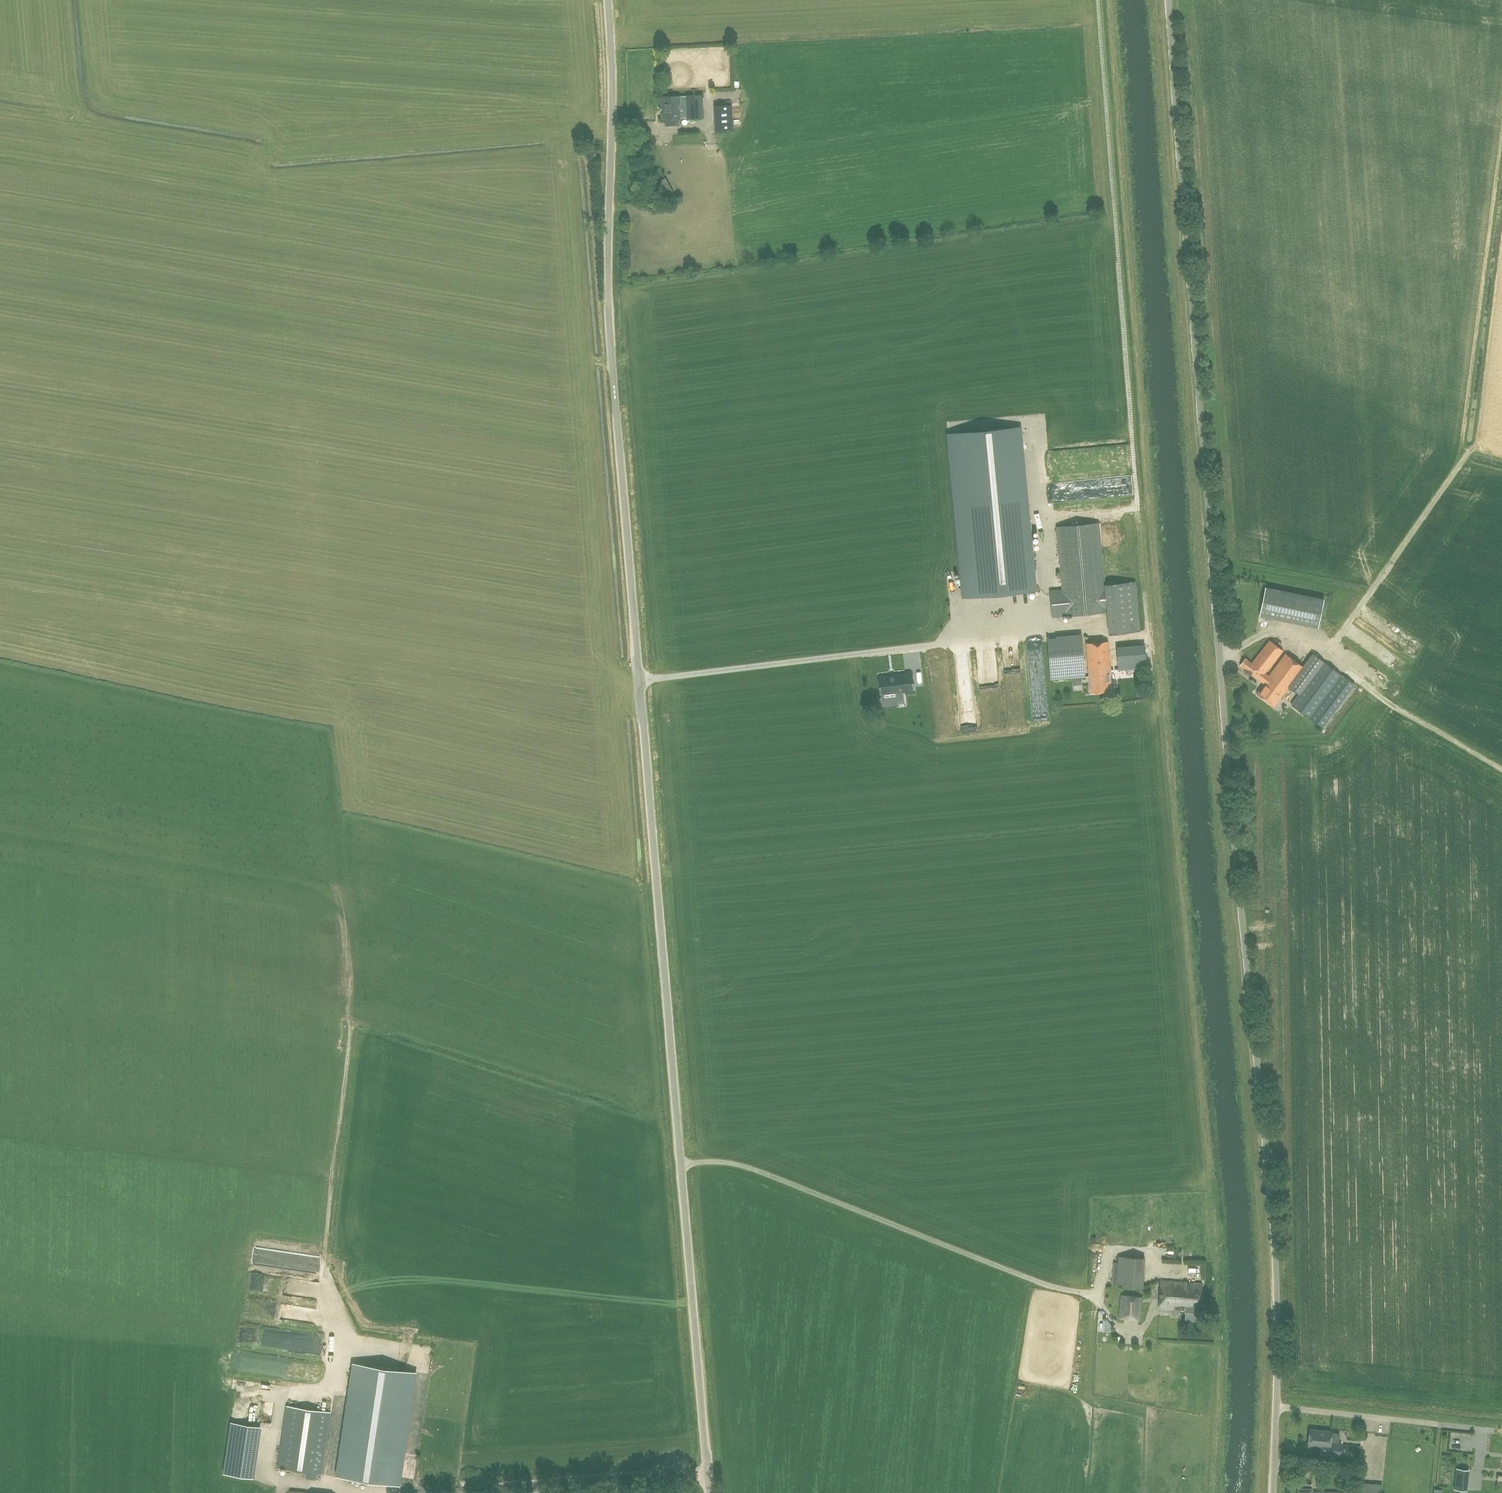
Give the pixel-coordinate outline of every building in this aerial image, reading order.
[(664,119),(665,119),(666,125),(679,125),(679,119),(680,119),(680,117),(687,117),(687,118),(703,118),(702,95),(686,95),(686,96),(679,96),(661,96),(662,104),(663,104),(664,119)] [(731,105),(715,106),(716,121),(715,121),(716,130),(732,129),(732,121),(731,121),(731,105)] [(666,177),(655,182),(663,196),(663,195),(665,198),(673,194),(672,192),(673,191),(666,177)] [(961,598),(1035,592),(1021,429),(947,435),(961,598)] [(1057,527),(1063,589),(1051,590),(1053,616),(1108,611),(1110,634),(1139,631),(1135,582),(1104,585),(1098,523),(1057,527)] [(1324,599),(1265,587),(1259,615),(1318,628),(1324,599)] [(1039,635),(1023,635),(1024,655),(1039,654),(1039,635)] [(1281,696),(1288,686),(1302,666),(1285,653),(1269,676),(1265,673),(1282,650),(1268,640),(1251,663),(1245,658),(1239,665),(1264,684),(1256,694),(1273,707),(1281,696)] [(1090,676),(1091,693),(1111,691),(1110,672),(1111,672),(1108,641),(1086,643),(1089,676),(1090,676)] [(1145,647),(1117,649),(1118,669),(1146,667),(1145,647)] [(1288,686),(1298,694),(1291,704),(1310,718),(1310,719),(1322,728),(1354,685),(1312,654),(1303,667),(1302,666),(1288,686)] [(1049,658),(1050,679),(1085,676),(1083,655),(1049,658)] [(882,694),(913,690),(911,673),(880,677),(882,694)] [(955,683),(956,718),(972,717),(971,683),(955,683)] [(1119,1256),(1117,1285),(1143,1286),(1144,1257),(1119,1256)] [(1202,1282),(1162,1280),(1161,1280),(1159,1308),(1160,1308),(1160,1307),(1185,1309),(1185,1311),(1200,1312),(1202,1282)] [(310,1283),(296,1282),(296,1294),(309,1295),(310,1283)] [(1140,1320),(1142,1296),(1121,1295),(1119,1318),(1140,1320)] [(293,1301),(291,1348),(302,1349),(303,1301),(293,1301)] [(353,1362),(336,1475),(398,1484),(414,1371),(353,1362)] [(278,1467),(306,1471),(305,1477),(317,1479),(318,1473),(321,1473),(331,1412),(287,1405),(278,1467)] [(262,1425),(231,1421),(223,1472),(255,1476),(262,1425)] [(1310,1429),(1308,1445),(1320,1447),(1320,1454),(1339,1456),(1341,1443),(1330,1442),(1331,1431),(1310,1429)] [(1468,1470),(1456,1469),(1455,1482),(1467,1483),(1468,1470)] [(1298,1492),(1340,1492),(1312,1491),(1312,1487),(1311,1487),(1311,1484),(1299,1483),(1299,1487),(1298,1487),(1298,1492)]
